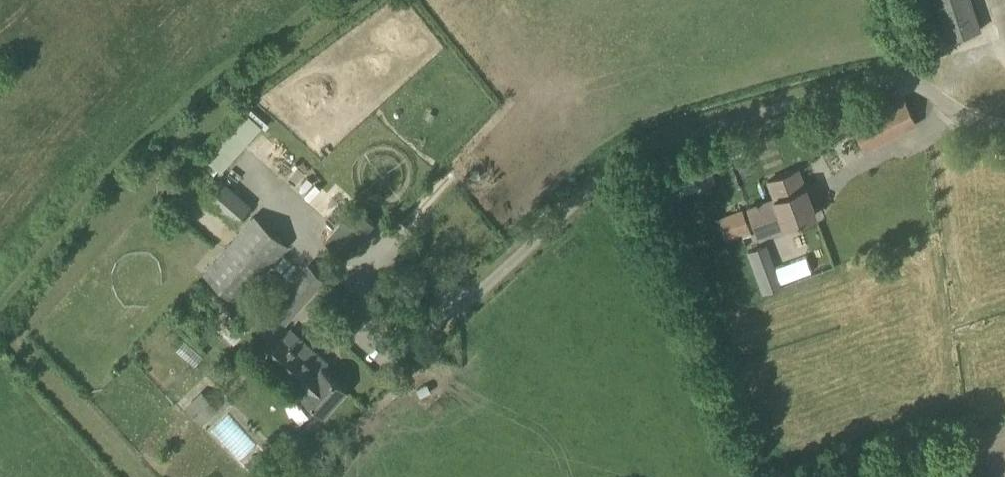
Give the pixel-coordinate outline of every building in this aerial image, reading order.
[(981,29),(971,0),(935,0),(948,40),(981,29)] [(866,148),(898,131),(916,123),(904,99),(854,124),(866,148)] [(225,171),(268,125),(245,104),(203,150),(225,171)] [(805,186),(798,169),(769,180),(775,197),(759,203),(759,201),(757,202),(758,204),(748,207),(755,224),(759,235),(816,214),(806,185),(805,186)] [(234,225),(251,205),(221,179),(203,199),(234,225)] [(346,255),(374,223),(354,206),(327,238),(346,255)] [(742,207),(718,217),(719,219),(724,233),(726,238),(742,232),(750,229),(742,207)] [(237,302),(288,244),(253,214),(203,272),(237,302)] [(750,249),(764,293),(785,286),(771,243),(750,249)] [(285,322),(324,277),(309,264),(270,309),(285,322)] [(319,370),(283,337),(265,357),(300,389),(297,392),(322,414),(346,389),(322,367),(319,370)] [(201,392),(184,408),(200,425),(217,409),(201,392)] [(239,461),(257,444),(227,412),(209,430),(239,461)]
